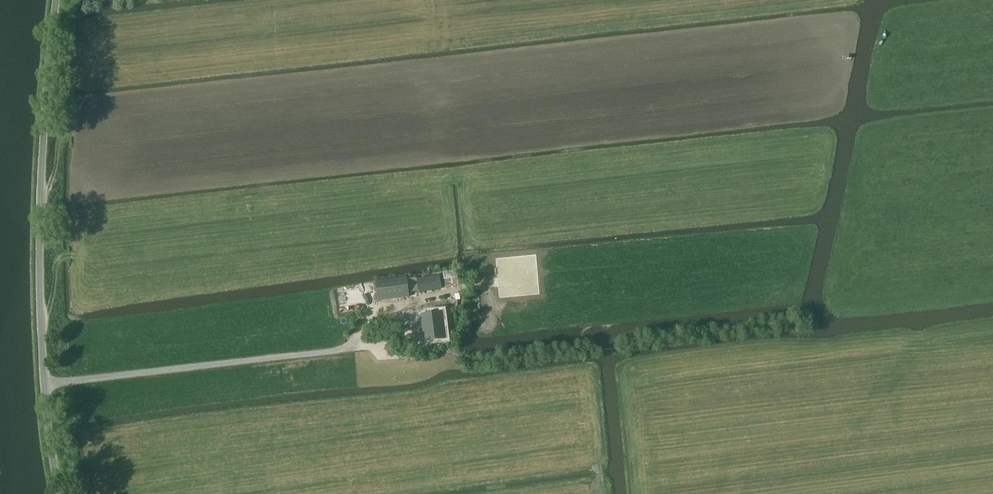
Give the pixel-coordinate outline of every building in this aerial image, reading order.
[(419,294),(442,290),(440,276),(417,280),(419,294)] [(406,278),(375,282),(378,302),(409,298),(406,278)] [(441,314),(422,316),(425,341),(444,339),(441,314)]
